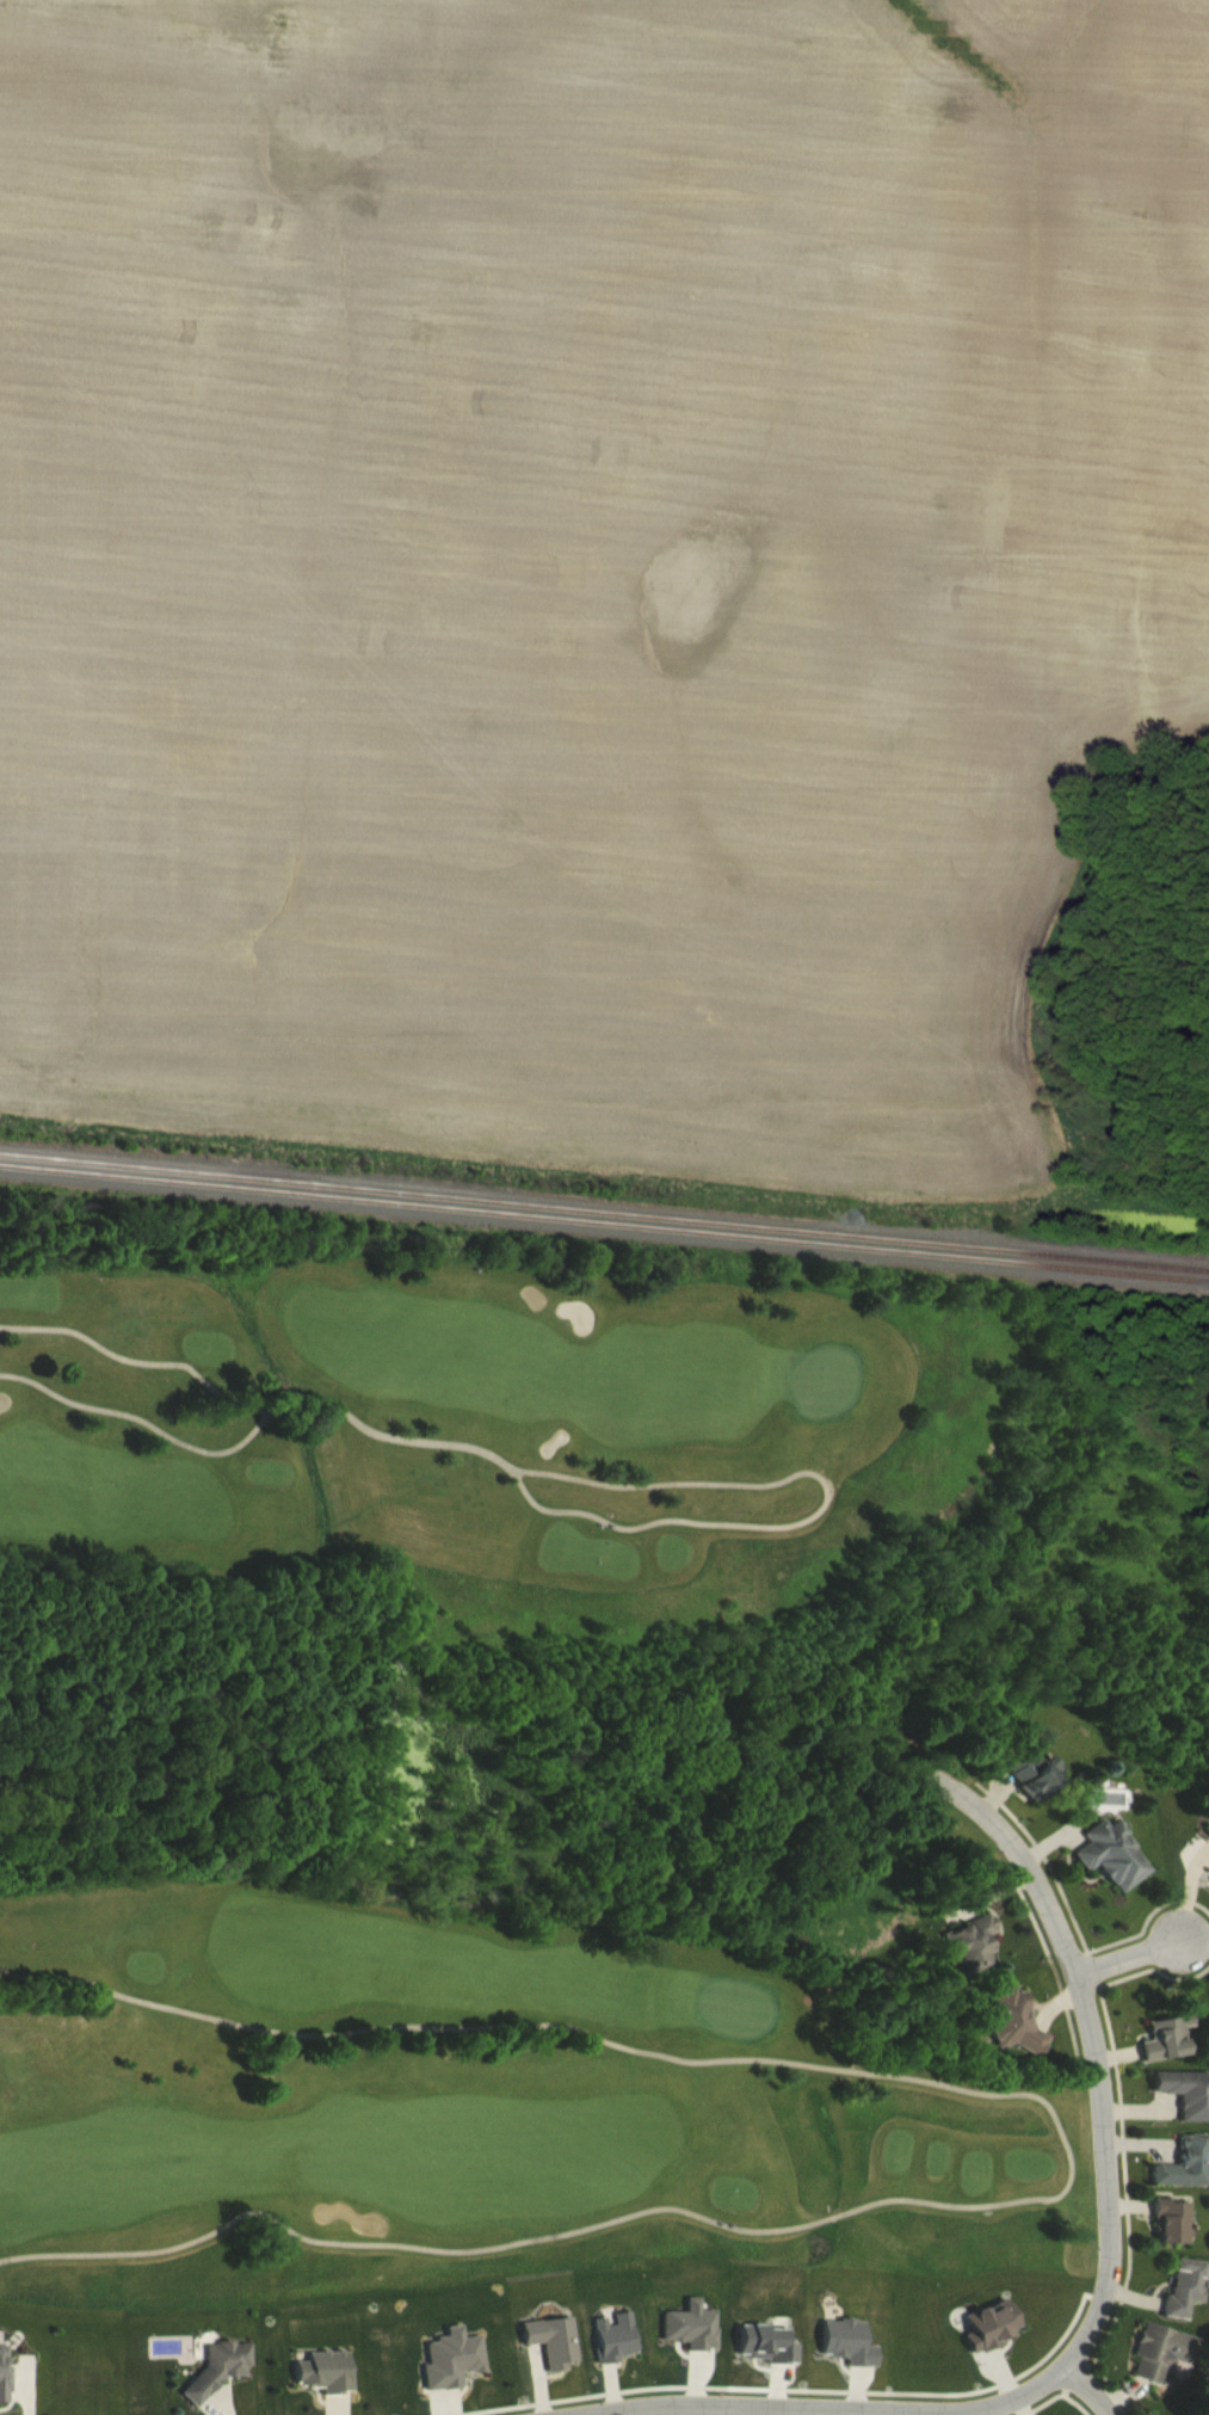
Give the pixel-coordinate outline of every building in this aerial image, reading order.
[(1058,1779),(1026,1747),(1003,1770),(1035,1802),(1058,1779)] [(1150,1869),(1114,1819),(1107,1825),(1102,1818),(1082,1832),(1089,1841),(1073,1852),(1086,1871),(1096,1863),(1117,1892),(1150,1869)] [(959,1973),(993,1961),(984,1935),(996,1931),(990,1914),(944,1930),(959,1973)] [(989,1988),(1022,1989),(1030,2021),(1047,2034),(1037,2053),(1013,2045),(995,2047),(989,1988)] [(1190,2025),(1188,2013),(1145,2020),(1148,2039),(1137,2041),(1140,2061),(1185,2054),(1180,2027),(1190,2025)] [(1152,2070),(1151,2092),(1180,2093),(1179,2120),(1208,2121),(1208,2072),(1152,2070)] [(1206,2133),(1179,2133),(1179,2163),(1150,2163),(1150,2184),(1206,2184),(1206,2133)] [(1187,2242),(1187,2197),(1154,2197),(1154,2242),(1187,2242)] [(1201,2301),(1204,2260),(1169,2257),(1165,2315),(1187,2317),(1189,2300),(1201,2301)] [(1161,2381),(1168,2356),(1188,2361),(1195,2336),(1143,2321),(1129,2372),(1161,2381)] [(205,2341),(205,2359),(181,2385),(191,2401),(220,2372),(254,2372),(251,2339),(205,2341)]
